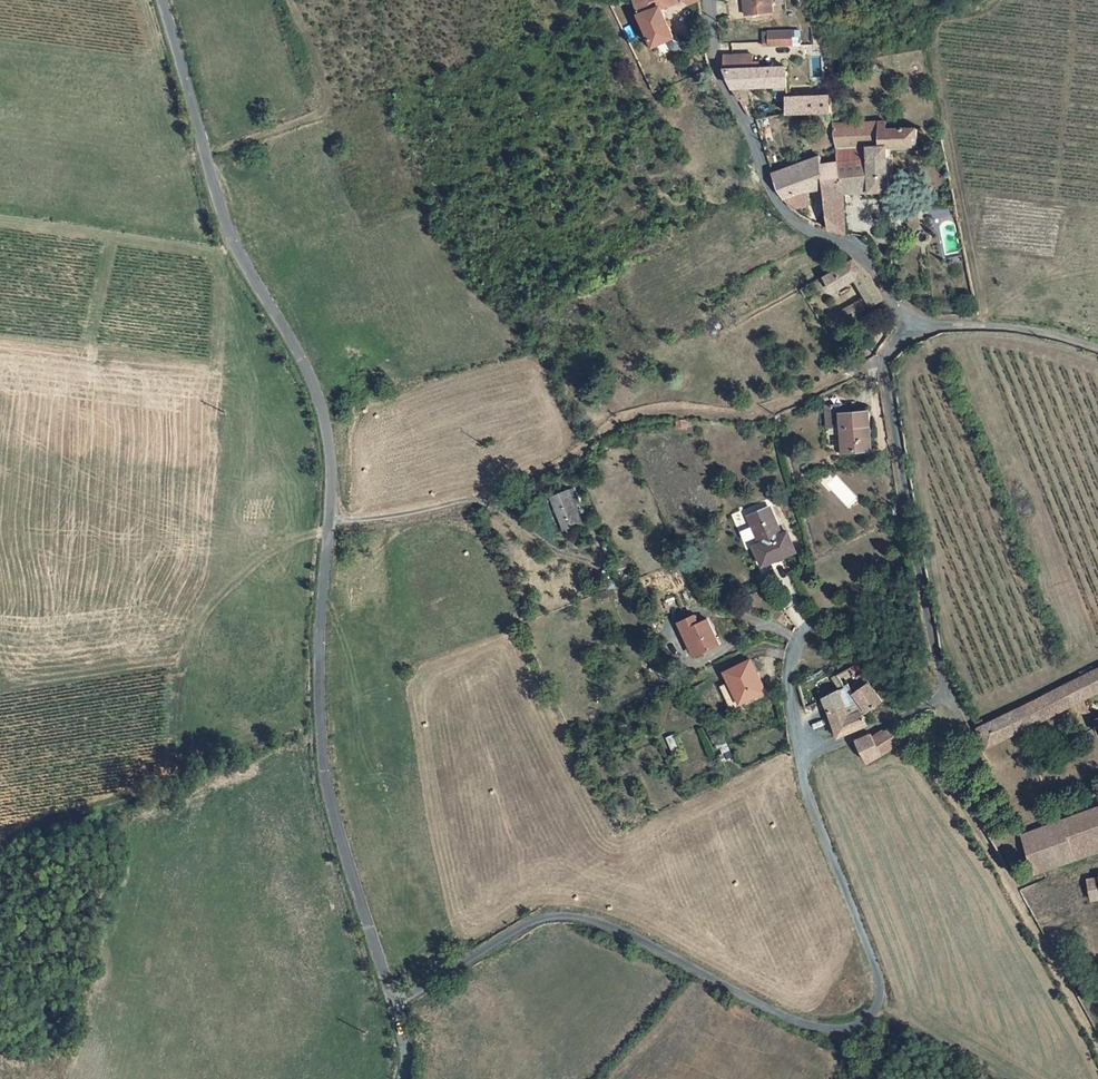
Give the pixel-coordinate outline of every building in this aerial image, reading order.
[(622,1),(644,49),(663,40),(649,10),(670,2),(677,6),(690,1),(690,0),(625,0),(622,1)] [(775,14),(773,0),(747,0),(749,17),(775,14)] [(763,46),(772,45),(796,44),(794,29),(771,31),(771,32),(762,33),(763,41),(763,46)] [(756,61),(754,51),(724,57),(725,73),(742,104),(749,103),(746,85),(772,81),(773,85),(786,83),(786,59),(764,64),(763,60),(756,61)] [(785,108),(829,108),(829,89),(786,90),(785,108)] [(838,159),(821,161),(824,187),(828,227),(847,233),(844,192),(886,192),(886,146),(917,145),(918,129),(888,129),(887,120),(836,121),(837,130),(838,159)] [(936,148),(943,146),(940,129),(933,129),(936,148)] [(806,194),(824,187),(821,161),(821,153),(776,174),(778,183),(780,191),(783,198),(787,205),(789,207),(794,212),(811,205),(806,194)] [(863,285),(856,272),(839,258),(813,274),(822,290),(844,279),(854,297),(832,308),(837,317),(870,300),(863,285)] [(826,418),(825,409),(811,411),(813,432),(827,430),(830,455),(857,452),(853,415),(826,418)] [(676,434),(676,425),(666,425),(666,434),(676,434)] [(557,492),(539,498),(552,531),(570,524),(557,492)] [(779,540),(768,513),(749,521),(760,548),(753,551),(761,571),(794,557),(786,537),(779,540)] [(607,575),(619,571),(615,561),(604,566),(607,575)] [(720,649),(708,625),(688,634),(700,658),(720,649)] [(845,688),(824,702),(829,716),(871,682),(857,664),(838,674),(845,688)] [(766,702),(750,666),(725,677),(729,687),(727,688),(738,714),(766,702)] [(1097,696),(1097,671),(985,729),(982,724),(975,728),(987,752),(1097,696)] [(868,725),(864,714),(869,710),(884,699),(871,682),(829,716),(839,740),(868,725)] [(876,741),(873,736),(858,743),(869,765),(901,746),(893,732),(876,741)] [(1025,844),(1038,881),(1097,860),(1097,813),(1025,844)] [(1089,888),(1094,909),(1097,908),(1097,886),(1089,888)]
